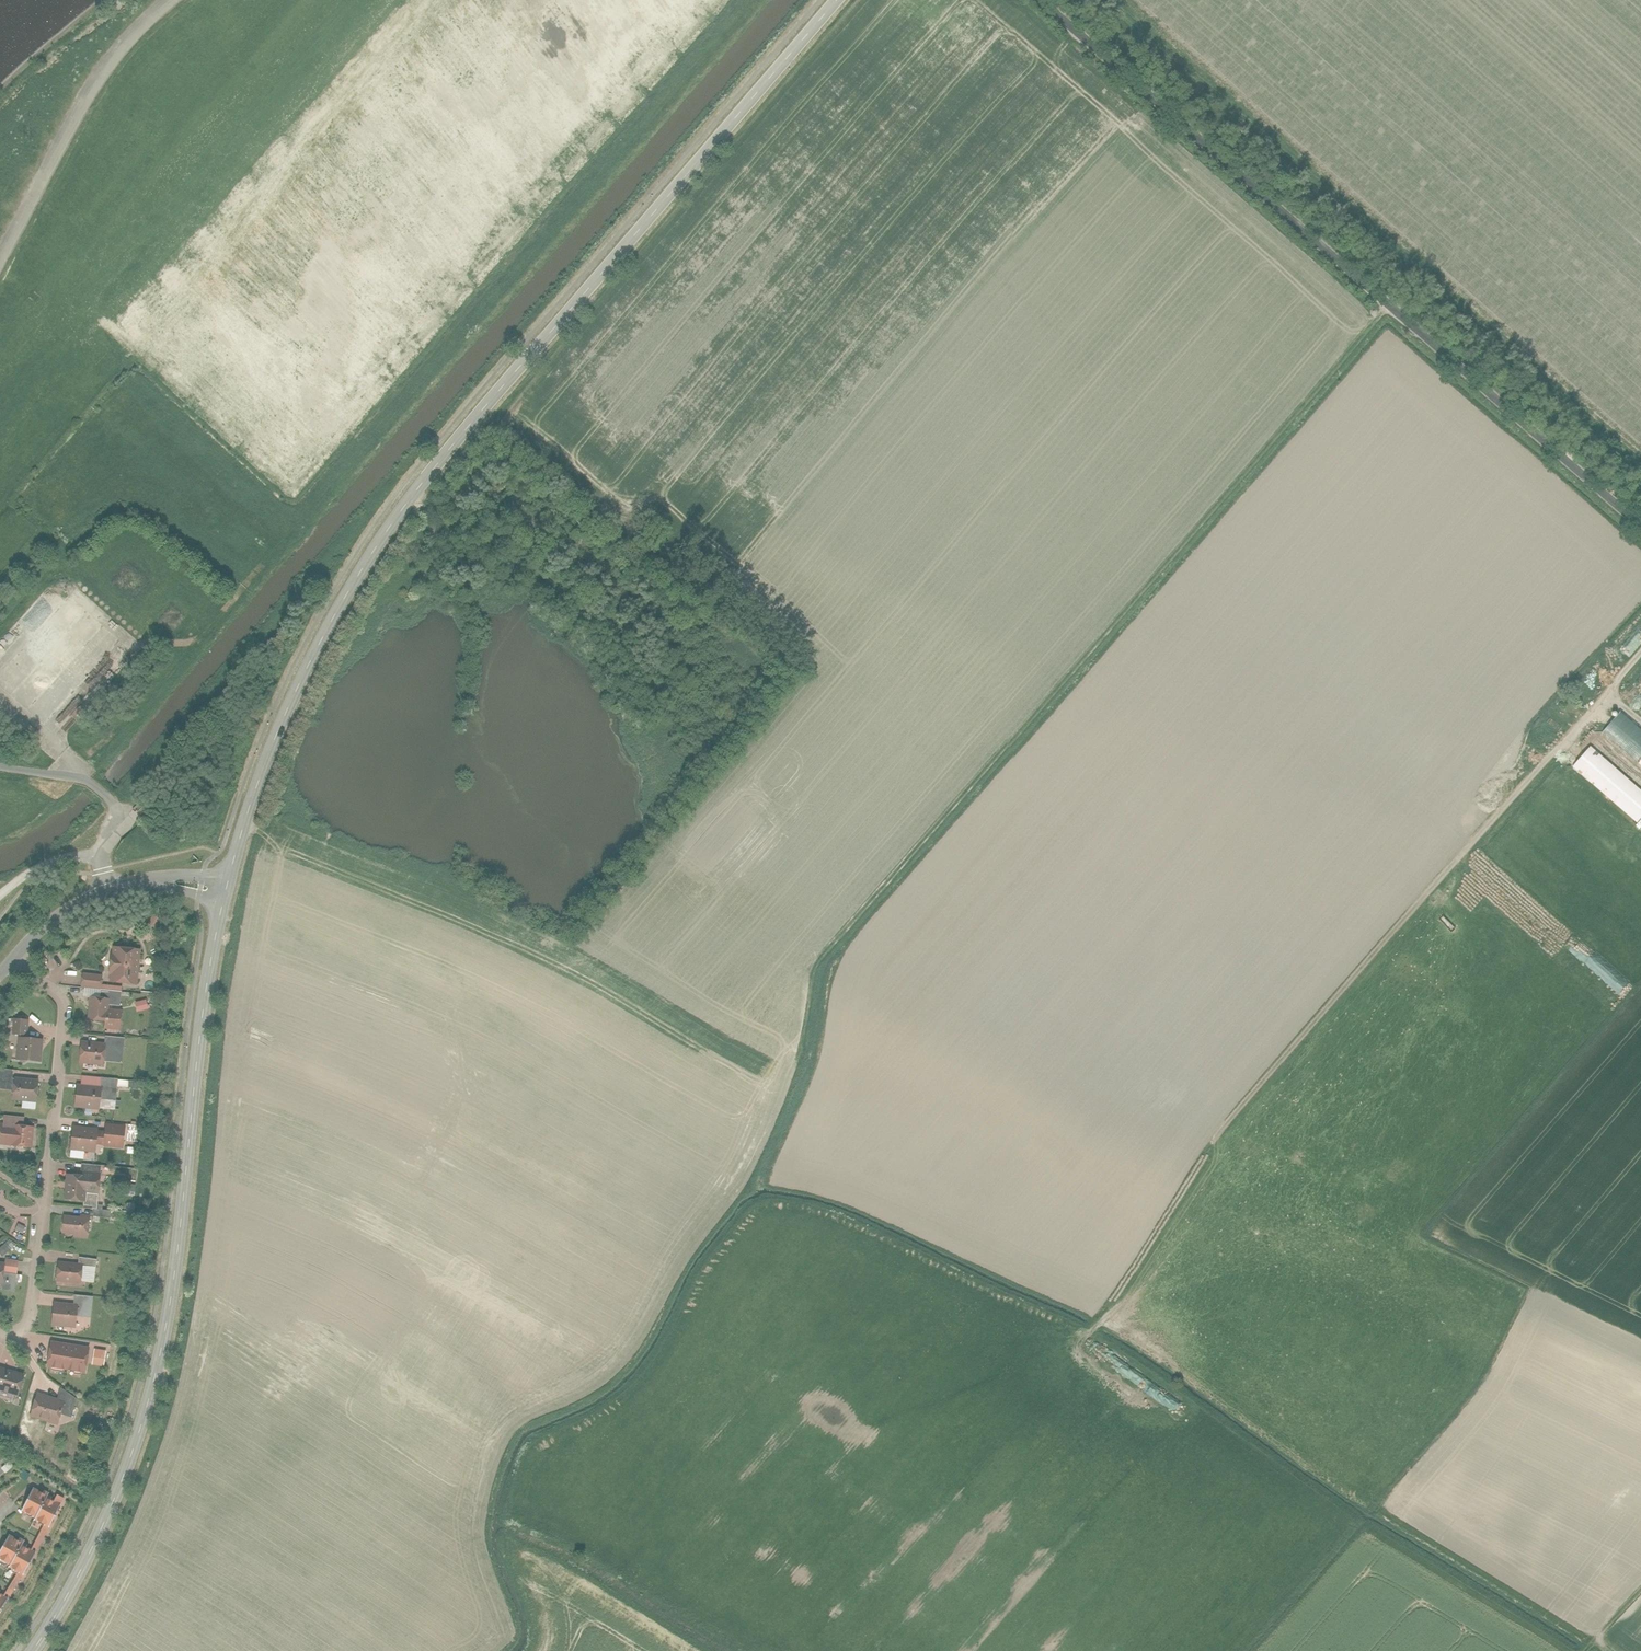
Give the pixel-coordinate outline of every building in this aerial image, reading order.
[(1612,708),(1594,728),(1640,768),(1640,733),(1612,708)] [(1565,762),(1631,819),(1640,807),(1640,790),(1584,740),(1565,762)] [(98,971),(102,972),(101,980),(127,983),(131,947),(105,944),(104,952),(100,952),(98,971)] [(93,973),(72,971),(71,984),(91,986),(93,973)] [(113,1009),(99,1008),(100,996),(87,995),(86,1010),(85,1018),(96,1019),(96,1027),(112,1028),(113,1009)] [(136,997),(125,1000),(128,1009),(139,1006),(136,997)] [(20,1017),(8,1016),(6,1032),(19,1034),(20,1017)] [(30,1061),(31,1036),(14,1035),(12,1059),(30,1061)] [(113,1061),(114,1036),(98,1036),(97,1060),(113,1061)] [(96,1041),(71,1038),(68,1060),(94,1063),(96,1041)] [(31,1077),(4,1075),(2,1098),(28,1101),(31,1077)] [(108,1098),(110,1077),(93,1076),(92,1097),(108,1098)] [(92,1085),(66,1082),(64,1104),(89,1107),(92,1085)] [(13,1123),(13,1115),(0,1115),(0,1142),(6,1143),(6,1146),(23,1147),(24,1124),(13,1123)] [(114,1148),(117,1123),(97,1121),(95,1134),(87,1133),(88,1127),(62,1125),(60,1147),(86,1149),(86,1141),(95,1142),(95,1146),(114,1148)] [(92,1164),(73,1163),(73,1171),(91,1172),(92,1164)] [(77,1200),(78,1191),(90,1192),(91,1174),(77,1173),(60,1172),(59,1199),(77,1200)] [(80,1215),(54,1212),(52,1233),(78,1235),(80,1215)] [(10,1245),(7,1249),(19,1257),(22,1253),(10,1245)] [(75,1262),(49,1260),(47,1280),(73,1282),(75,1262)] [(5,1290),(6,1282),(11,1282),(12,1273),(6,1272),(6,1273),(0,1272),(0,1289),(5,1290)] [(82,1295),(65,1294),(64,1303),(43,1301),(41,1321),(67,1323),(68,1314),(80,1315),(82,1295)] [(81,1346),(41,1339),(36,1364),(76,1371),(81,1346)] [(86,1344),(83,1360),(95,1362),(97,1346),(86,1344)] [(0,1368),(0,1390),(10,1393),(16,1372),(0,1368)] [(48,1396),(27,1391),(21,1415),(49,1423),(52,1412),(60,1415),(65,1396),(51,1387),(48,1396)] [(38,1491),(23,1485),(13,1507),(27,1514),(38,1491)] [(53,1495),(48,1492),(45,1498),(51,1501),(53,1495)] [(45,1498),(37,1494),(26,1517),(41,1523),(51,1501),(45,1498)] [(34,1521),(22,1543),(29,1547),(40,1524),(34,1521)] [(0,1534),(0,1561),(3,1562),(13,1540),(0,1534)] [(26,1549),(12,1543),(2,1566),(16,1572),(26,1549)] [(0,1583),(0,1593),(13,1572),(9,1569),(0,1583)]
